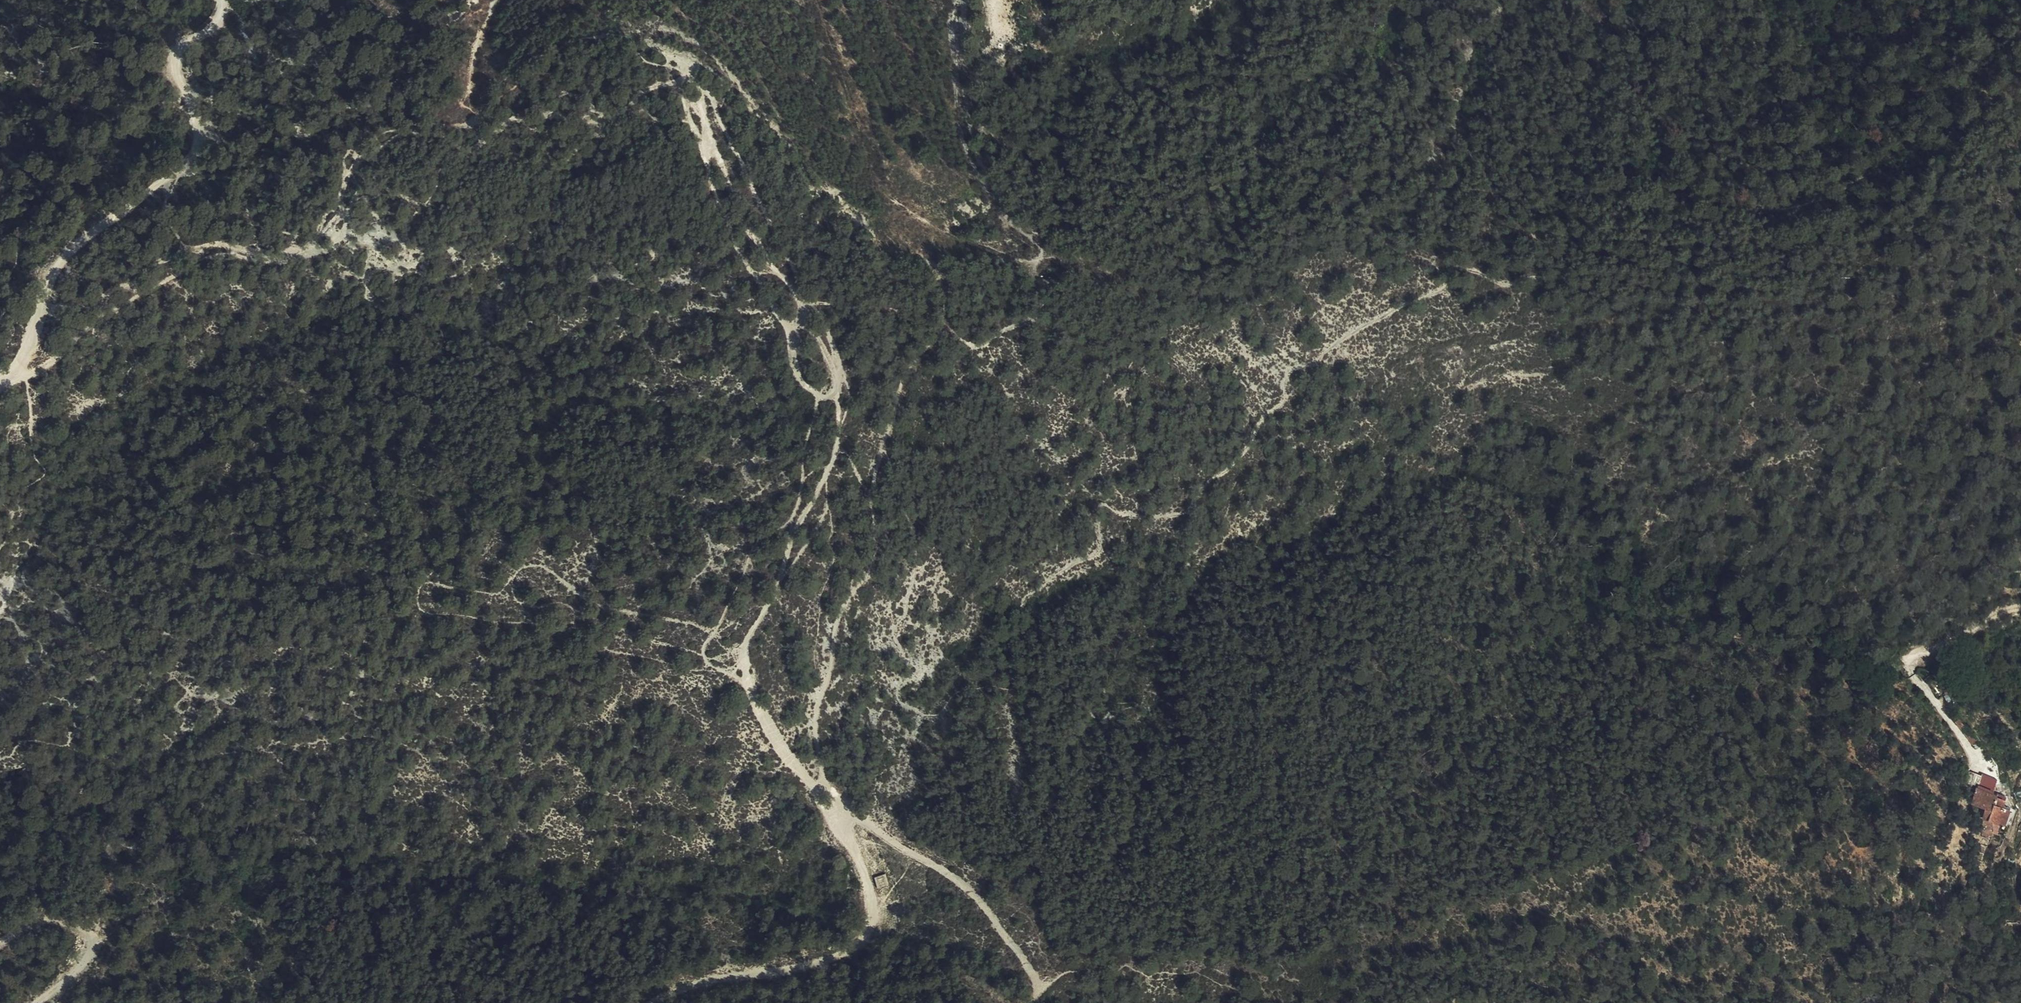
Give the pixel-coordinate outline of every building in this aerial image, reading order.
[(2020,818),(2020,809),(2008,805),(2009,794),(1981,788),(1978,805),(1991,808),(1989,820),(2019,827),(2020,818)]
